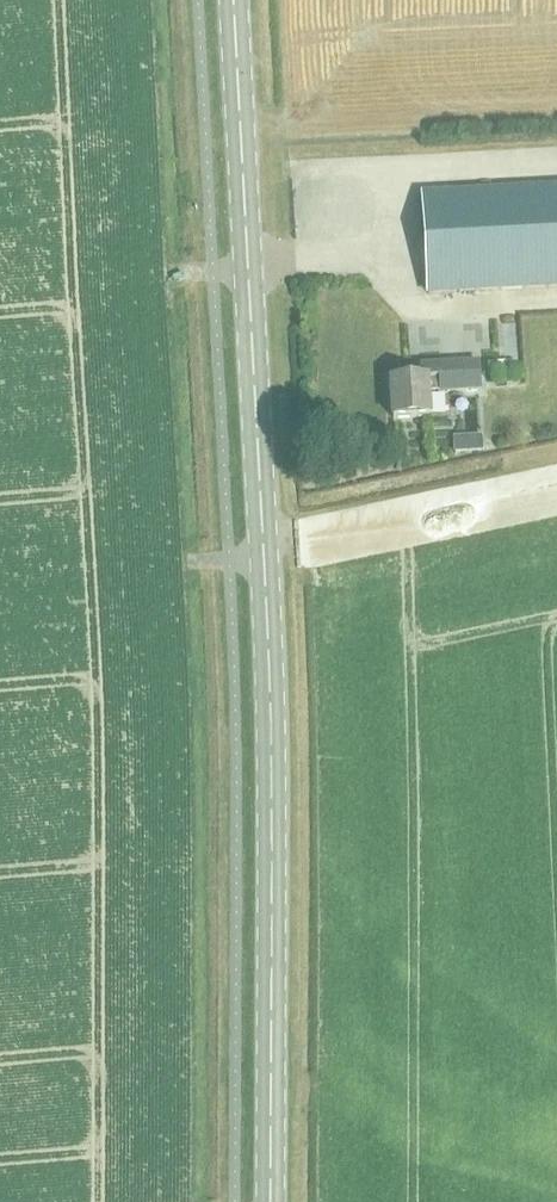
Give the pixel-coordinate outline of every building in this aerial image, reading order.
[(429,293),(556,285),(556,186),(423,194),(429,293)] [(513,313),(492,313),(492,337),(513,337),(513,313)] [(420,378),(391,380),(394,419),(429,417),(428,393),(465,391),(481,390),(479,361),(463,362),(419,365),(420,378)] [(487,362),(487,373),(518,372),(517,361),(487,362)] [(481,437),(467,437),(467,452),(481,452),(481,437)]
